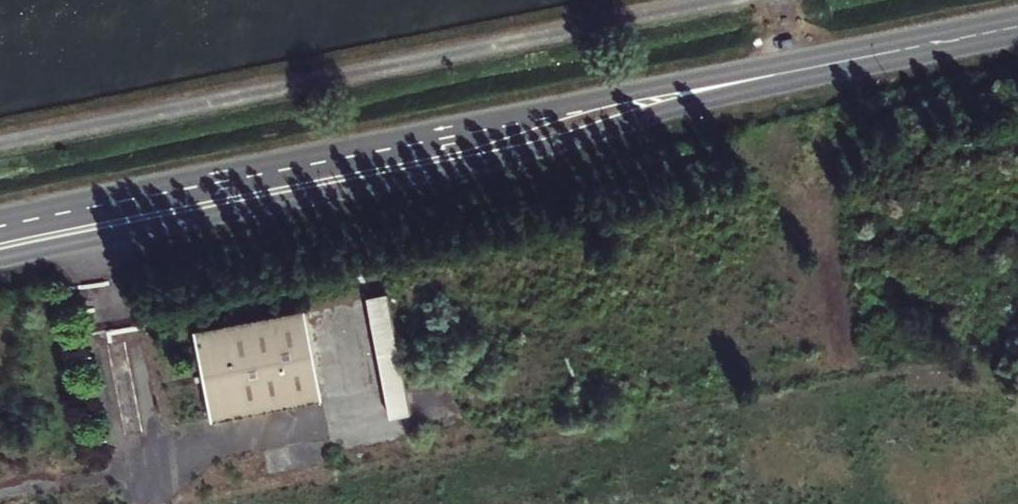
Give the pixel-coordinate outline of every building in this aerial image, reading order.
[(408,413),(386,293),(365,297),(387,417),(408,413)] [(305,309),(195,331),(213,419),(323,397),(305,309)]
